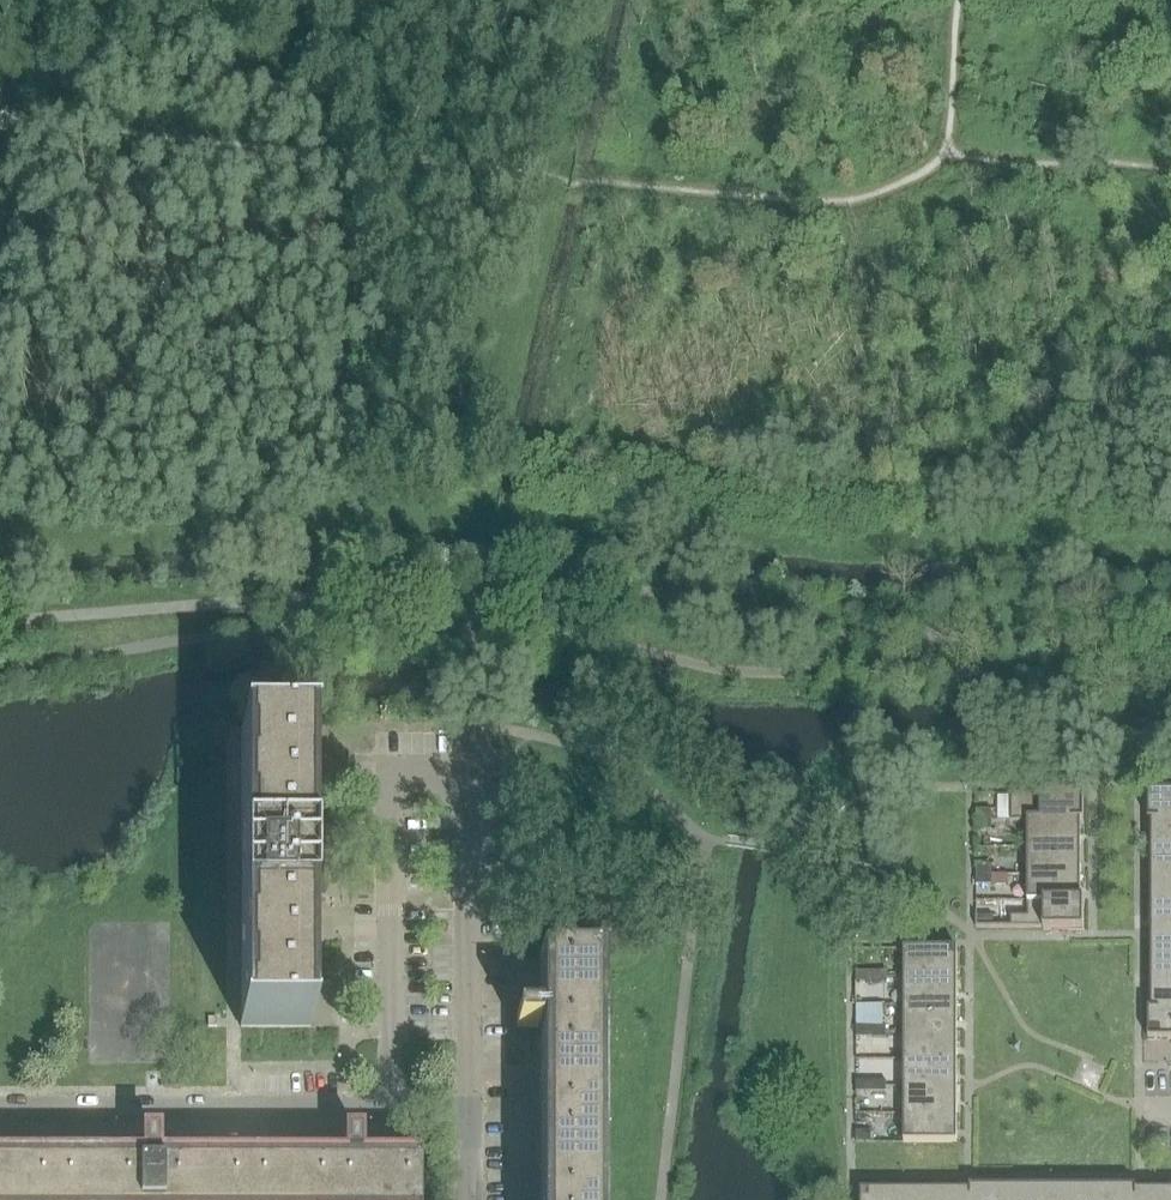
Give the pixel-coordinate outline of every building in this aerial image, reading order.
[(311,1027),(311,869),(311,734),(241,734),(241,1027),(311,1027)] [(1027,821),(1027,820),(1080,820),(1080,821),(1083,821),(1083,791),(1039,791),(1039,794),(1010,794),(1010,821),(1027,821)] [(1148,791),(1148,821),(1151,821),(1151,820),(1170,820),(1170,791),(1148,791)] [(991,820),(991,810),(975,810),(975,820),(991,820)] [(991,820),(975,820),(975,831),(991,831),(991,820)] [(1080,847),(1080,821),(1080,820),(1027,820),(1027,821),(1027,847),(1080,847)] [(1170,847),(1170,820),(1151,820),(1151,821),(1151,847),(1170,847)] [(1080,875),(1080,860),(1080,847),(1027,847),(1027,875),(1080,875)] [(1151,847),(1151,875),(1170,875),(1170,847),(1151,847)] [(991,875),(991,865),(975,865),(975,875),(991,875)] [(975,875),(975,885),(991,885),(991,875),(975,875)] [(1027,875),(1027,902),(1080,902),(1080,901),(1080,875),(1027,875)] [(1151,875),(1151,902),(1170,902),(1170,875),(1151,875)] [(1027,902),(1027,916),(1010,916),(1010,928),(1043,928),(1043,931),(1083,931),(1083,901),(1080,901),(1080,902),(1027,902)] [(1151,929),(1170,929),(1170,902),(1151,902),(1151,929)] [(977,926),(992,926),(992,916),(977,916),(977,926)] [(1151,929),(1151,957),(1170,957),(1170,929),(1151,929)] [(957,977),(957,949),(904,949),(903,951),(904,951),(904,977),(957,977)] [(1151,957),(1151,984),(1170,984),(1170,957),(1151,957)] [(601,959),(601,958),(540,958),(540,960),(540,1017),(537,1017),(517,1017),(517,1030),(537,1030),(540,1030),(540,1199),(602,1199),(601,959)] [(856,972),(856,983),(871,983),(871,972),(856,972)] [(871,972),(871,983),(886,983),(886,972),(871,972)] [(957,1005),(957,977),(904,977),(904,1005),(957,1005)] [(1151,1010),(1151,1011),(1170,1011),(1170,984),(1151,984),(1151,1010)] [(957,1032),(957,1005),(904,1005),(904,1032),(957,1032)] [(1151,1010),(1148,1010),(1148,1040),(1170,1040),(1170,1011),(1151,1011),(1151,1010)] [(856,1027),(856,1038),(871,1038),(871,1027),(856,1027)] [(871,1027),(871,1038),(886,1038),(886,1027),(871,1027)] [(904,1059),(957,1059),(957,1032),(904,1032),(904,1059)] [(957,1087),(957,1059),(904,1059),(904,1087),(957,1087)] [(856,1081),(856,1092),(871,1092),(871,1081),(856,1081)] [(871,1081),(871,1092),(886,1092),(886,1081),(871,1081)] [(957,1114),(957,1087),(904,1087),(904,1114),(957,1114)] [(904,1114),(904,1140),(904,1142),(957,1142),(957,1114),(904,1114)] [(871,1131),(856,1131),(856,1142),(871,1142),(871,1131)] [(418,1158),(417,1158),(360,1158),(360,1154),(360,1133),(347,1133),(347,1154),(347,1158),(168,1158),(172,1154),(173,1155),(182,1146),(181,1145),(176,1149),(173,1146),(169,1143),(164,1140),(159,1139),(159,1134),(145,1134),(145,1135),(139,1137),(134,1139),(129,1143),(124,1146),(122,1144),(121,1146),(130,1154),(134,1158),(0,1157),(0,1199),(418,1199),(418,1158)] [(970,1188),(970,1190),(971,1190),(971,1199),(998,1199),(998,1188),(970,1188)] [(1025,1188),(998,1188),(998,1199),(1025,1199),(1025,1188)] [(1053,1188),(1025,1188),(1025,1199),(1053,1199),(1053,1188)] [(1080,1188),(1053,1188),(1053,1199),(1080,1199),(1080,1188)] [(1107,1188),(1080,1188),(1080,1199),(1107,1199),(1107,1188)] [(1135,1191),(1136,1191),(1136,1188),(1107,1188),(1107,1199),(1135,1199),(1135,1191)] [(861,1191),(860,1190),(860,1199),(889,1199),(889,1190),(861,1191)] [(916,1190),(889,1190),(889,1199),(916,1199),(916,1190)] [(943,1190),(916,1190),(916,1199),(943,1199),(943,1190)] [(971,1190),(970,1190),(943,1190),(943,1199),(971,1199),(971,1190)] [(1162,1191),(1162,1199),(1170,1199),(1170,1190),(1162,1191)] [(1136,1191),(1135,1191),(1135,1199),(1162,1199),(1162,1191),(1136,1191)]
